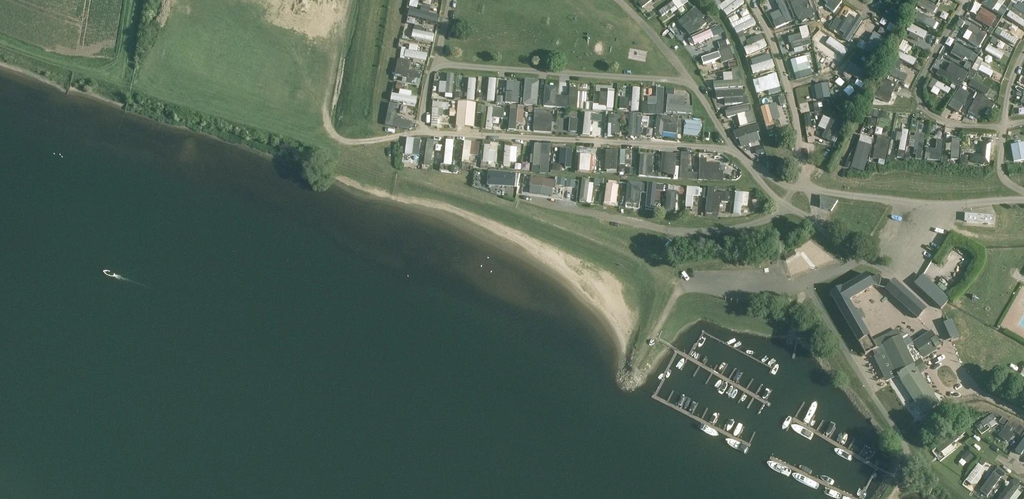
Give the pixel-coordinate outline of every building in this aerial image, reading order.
[(409,6),(417,8),(419,0),(411,0),(409,6)] [(638,2),(643,9),(655,0),(641,0),(638,2)] [(689,3),(687,0),(673,0),(672,1),(678,9),(689,3)] [(744,0),(737,0),(736,1),(735,0),(726,0),(721,4),(718,0),(717,0),(716,1),(726,16),(746,3),(744,0)] [(771,20),(780,15),(786,25),(796,19),(785,0),(767,0),(772,9),(766,12),(771,20)] [(921,8),(933,14),(937,5),(925,0),(921,8)] [(846,6),(832,31),(851,41),(864,16),(846,6)] [(890,7),(885,15),(894,21),(900,13),(890,7)] [(1006,16),(1023,27),(1023,15),(1012,7),(1006,16)] [(439,22),(440,15),(410,8),(408,15),(439,22)] [(993,19),(996,14),(984,8),(981,14),(993,19)] [(935,30),(939,23),(918,12),(915,18),(935,30)] [(736,34),(756,25),(751,14),(739,19),(737,15),(729,19),(736,34)] [(907,32),(930,46),(935,37),(912,23),(907,32)] [(435,33),(422,31),(423,26),(413,25),(412,38),(434,41),(435,33)] [(720,48),(729,44),(721,25),(692,37),(695,45),(715,36),(720,48)] [(807,25),(799,27),(800,33),(789,36),(793,52),(813,47),(807,25)] [(968,30),(982,39),(985,34),(971,25),(968,30)] [(886,31),(892,36),(896,31),(890,26),(886,31)] [(997,29),(995,34),(1016,44),(1018,38),(997,29)] [(865,43),(861,40),(858,45),(874,55),(884,38),(873,31),(865,43)] [(743,33),(738,35),(741,44),(747,42),(743,33)] [(764,38),(743,47),(747,55),(768,46),(764,38)] [(834,65),(846,47),(833,38),(821,56),(834,65)] [(903,41),(896,58),(914,66),(917,59),(908,55),(913,46),(903,41)] [(953,49),(973,62),(977,55),(957,42),(953,49)] [(428,53),(418,51),(419,45),(410,44),(409,48),(402,47),(400,56),(426,61),(428,53)] [(1000,60),(1004,54),(989,45),(985,51),(1000,60)] [(722,63),(735,58),(731,47),(702,57),(704,63),(720,57),(722,63)] [(748,62),(753,75),(776,67),(769,48),(755,53),(757,59),(748,62)] [(791,59),(795,73),(812,68),(809,55),(791,59)] [(845,70),(861,79),(868,64),(853,56),(845,70)] [(421,81),(422,72),(410,71),(411,61),(398,59),(395,79),(421,81)] [(951,62),(946,71),(940,68),(938,73),(960,85),(968,71),(951,62)] [(990,77),(994,70),(982,62),(978,69),(990,77)] [(909,74),(898,71),(900,66),(894,64),(891,76),(907,80),(909,74)] [(715,88),(743,87),(742,69),(723,70),(724,81),(715,81),(715,88)] [(754,78),(756,93),(780,89),(778,74),(754,78)] [(475,99),(476,78),(468,78),(468,99),(475,99)] [(489,78),(488,101),(496,101),(496,78),(489,78)] [(525,79),(524,104),(538,105),(539,80),(525,79)] [(864,83),(857,79),(854,84),(861,88),(864,83)] [(884,79),(878,98),(891,102),(897,82),(884,79)] [(982,91),(984,85),(970,79),(967,86),(982,91)] [(506,102),(519,103),(520,82),(507,81),(506,102)] [(817,99),(830,98),(828,83),(815,85),(817,99)] [(544,86),(544,106),(568,107),(568,96),(557,96),(558,86),(544,86)] [(899,86),(897,93),(910,97),(912,90),(899,86)] [(959,86),(949,107),(960,113),(970,92),(959,86)] [(633,87),(632,110),(640,111),(640,87),(633,87)] [(664,114),(665,87),(657,87),(656,104),(648,103),(647,113),(664,114)] [(570,110),(614,110),(614,92),(600,92),(600,103),(587,103),(587,92),(579,92),(579,88),(570,88),(570,110)] [(411,97),(412,91),(400,89),(399,95),(393,93),(391,100),(417,105),(418,98),(411,97)] [(685,96),(675,96),(675,89),(668,89),(667,113),(693,114),(693,106),(685,106),(685,96)] [(718,104),(744,104),(744,90),(718,91),(718,104)] [(834,102),(843,112),(854,102),(845,92),(834,102)] [(968,114),(981,120),(986,109),(992,111),(996,103),(977,94),(968,114)] [(774,122),(772,112),(777,111),(774,98),(762,101),(766,123),(774,122)] [(444,109),(449,109),(449,102),(433,101),(432,126),(438,126),(438,114),(443,114),(444,109)] [(475,127),(476,102),(458,101),(457,126),(475,127)] [(391,102),(390,109),(398,110),(399,104),(391,102)] [(517,130),(517,123),(523,124),(524,106),(510,105),(509,129),(517,130)] [(738,116),(740,126),(754,123),(750,105),(725,111),(727,119),(738,116)] [(508,119),(509,108),(488,106),(486,127),(492,128),(493,118),(508,119)] [(413,120),(396,117),(397,111),(388,109),(386,125),(412,129),(413,120)] [(873,109),(872,117),(887,119),(887,111),(873,109)] [(552,132),(553,113),(534,112),(533,132),(552,132)] [(583,135),(592,135),(592,113),(584,112),(583,135)] [(833,113),(831,118),(823,115),(818,127),(826,130),(823,137),(833,141),(843,118),(833,113)] [(616,137),(616,133),(620,133),(621,115),(608,114),(607,137),(616,137)] [(642,115),(630,114),(629,136),(641,136),(642,115)] [(690,139),(698,139),(700,118),(657,116),(656,136),(677,138),(677,132),(690,133),(690,139)] [(570,117),(570,131),(577,132),(578,118),(570,117)] [(736,129),(739,146),(761,142),(758,125),(736,129)] [(903,127),(899,150),(905,151),(910,129),(903,127)] [(815,137),(822,139),(825,130),(818,128),(815,137)] [(863,172),(874,138),(861,134),(851,168),(863,172)] [(1016,137),(1018,154),(1023,153),(1023,136),(1016,137)] [(406,155),(420,155),(421,138),(407,138),(406,155)] [(937,154),(938,139),(927,138),(926,154),(937,154)] [(443,164),(451,165),(455,140),(447,139),(443,164)] [(463,163),(470,163),(471,155),(479,156),(480,142),(464,141),(463,163)] [(970,161),(989,163),(991,142),(981,141),(980,149),(971,148),(970,161)] [(533,172),(550,172),(551,144),(534,143),(533,172)] [(495,163),(496,150),(490,150),(491,145),(484,144),(483,162),(495,163)] [(758,155),(765,153),(763,146),(756,148),(758,155)] [(566,163),(565,168),(572,168),(573,149),(566,149),(566,156),(559,155),(559,163),(566,163)] [(606,149),(605,172),(617,173),(618,150),(606,149)] [(628,172),(629,150),(620,150),(620,172),(628,172)] [(673,178),(677,154),(663,151),(659,176),(673,178)] [(694,164),(689,164),(690,152),(681,152),(680,173),(694,173),(694,164)] [(593,155),(578,154),(577,172),(593,172),(593,155)] [(653,176),(654,155),(641,155),(641,176),(653,176)] [(700,158),(699,180),(724,181),(724,170),(721,170),(721,163),(707,163),(707,158),(700,158)] [(489,171),(488,191),(498,192),(499,186),(516,187),(517,172),(489,171)] [(579,201),(592,203),(595,180),(583,179),(579,201)] [(627,181),(626,206),(641,206),(642,182),(627,181)] [(617,204),(619,185),(607,183),(604,203),(617,204)] [(656,209),(656,200),(663,200),(662,183),(647,184),(647,209),(656,209)] [(667,211),(677,212),(678,185),(667,185),(667,211)] [(695,209),(695,196),(701,196),(701,187),(686,186),(686,209),(695,209)] [(706,187),(704,215),(719,216),(720,201),(729,202),(729,192),(716,191),(716,188),(706,187)] [(735,191),(734,215),(741,215),(742,206),(749,207),(749,192),(735,191)] [(820,208),(831,211),(838,201),(820,196),(820,208)] [(993,224),(993,216),(967,214),(966,222),(993,224)] [(897,375),(923,415),(939,404),(919,373),(925,368),(920,360),(937,350),(936,349),(941,346),(932,331),(906,348),(897,330),(873,342),(849,301),(873,287),(879,288),(881,279),(879,275),(870,281),(866,275),(841,289),(841,288),(830,294),(865,355),(873,350),(876,357),(875,358),(887,380),(897,375)] [(914,285),(941,310),(950,300),(930,281),(926,285),(920,279),(914,285)] [(925,310),(894,281),(886,290),(918,318),(925,310)] [(943,323),(952,342),(959,338),(951,320),(943,323)] [(992,415),(975,425),(980,433),(997,423),(992,415)] [(1003,417),(999,421),(1005,425),(1008,420),(1003,417)] [(1014,432),(1021,436),(1023,431),(1023,429),(1019,425),(1014,432)] [(1008,443),(1016,433),(1007,426),(999,435),(1008,443)] [(956,449),(952,444),(958,440),(954,435),(933,450),(940,461),(956,449)] [(967,450),(962,458),(969,463),(974,456),(967,450)] [(978,462),(986,468),(990,464),(982,457),(978,462)] [(976,486),(987,469),(977,463),(966,480),(976,486)] [(996,472),(1003,477),(1006,473),(999,468),(996,472)] [(993,472),(982,491),(989,496),(1001,476),(993,472)]
